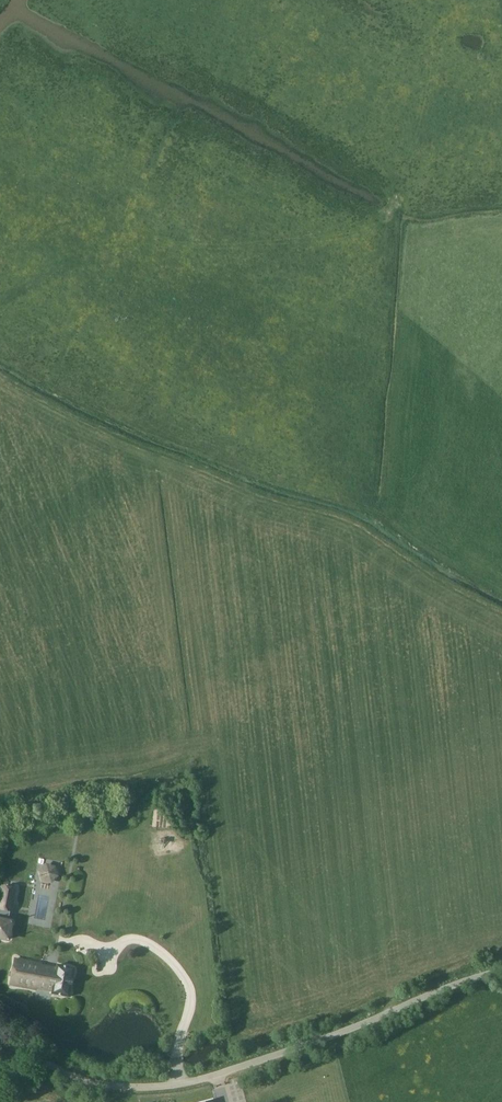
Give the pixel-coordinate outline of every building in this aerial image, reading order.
[(155,812),(157,829),(182,827),(182,820),(169,821),(167,806),(162,806),(162,811),(155,812)] [(56,866),(45,863),(37,871),(41,882),(51,884),(59,877),(56,866)] [(9,911),(12,912),(16,889),(1,886),(0,888),(0,910),(9,911)] [(8,919),(9,911),(0,910),(0,918),(8,919)] [(14,921),(0,918),(0,941),(10,943),(14,921)] [(52,993),(69,996),(74,968),(57,965),(56,969),(40,966),(41,964),(15,959),(10,985),(36,990),(36,987),(52,990),(52,993)]
